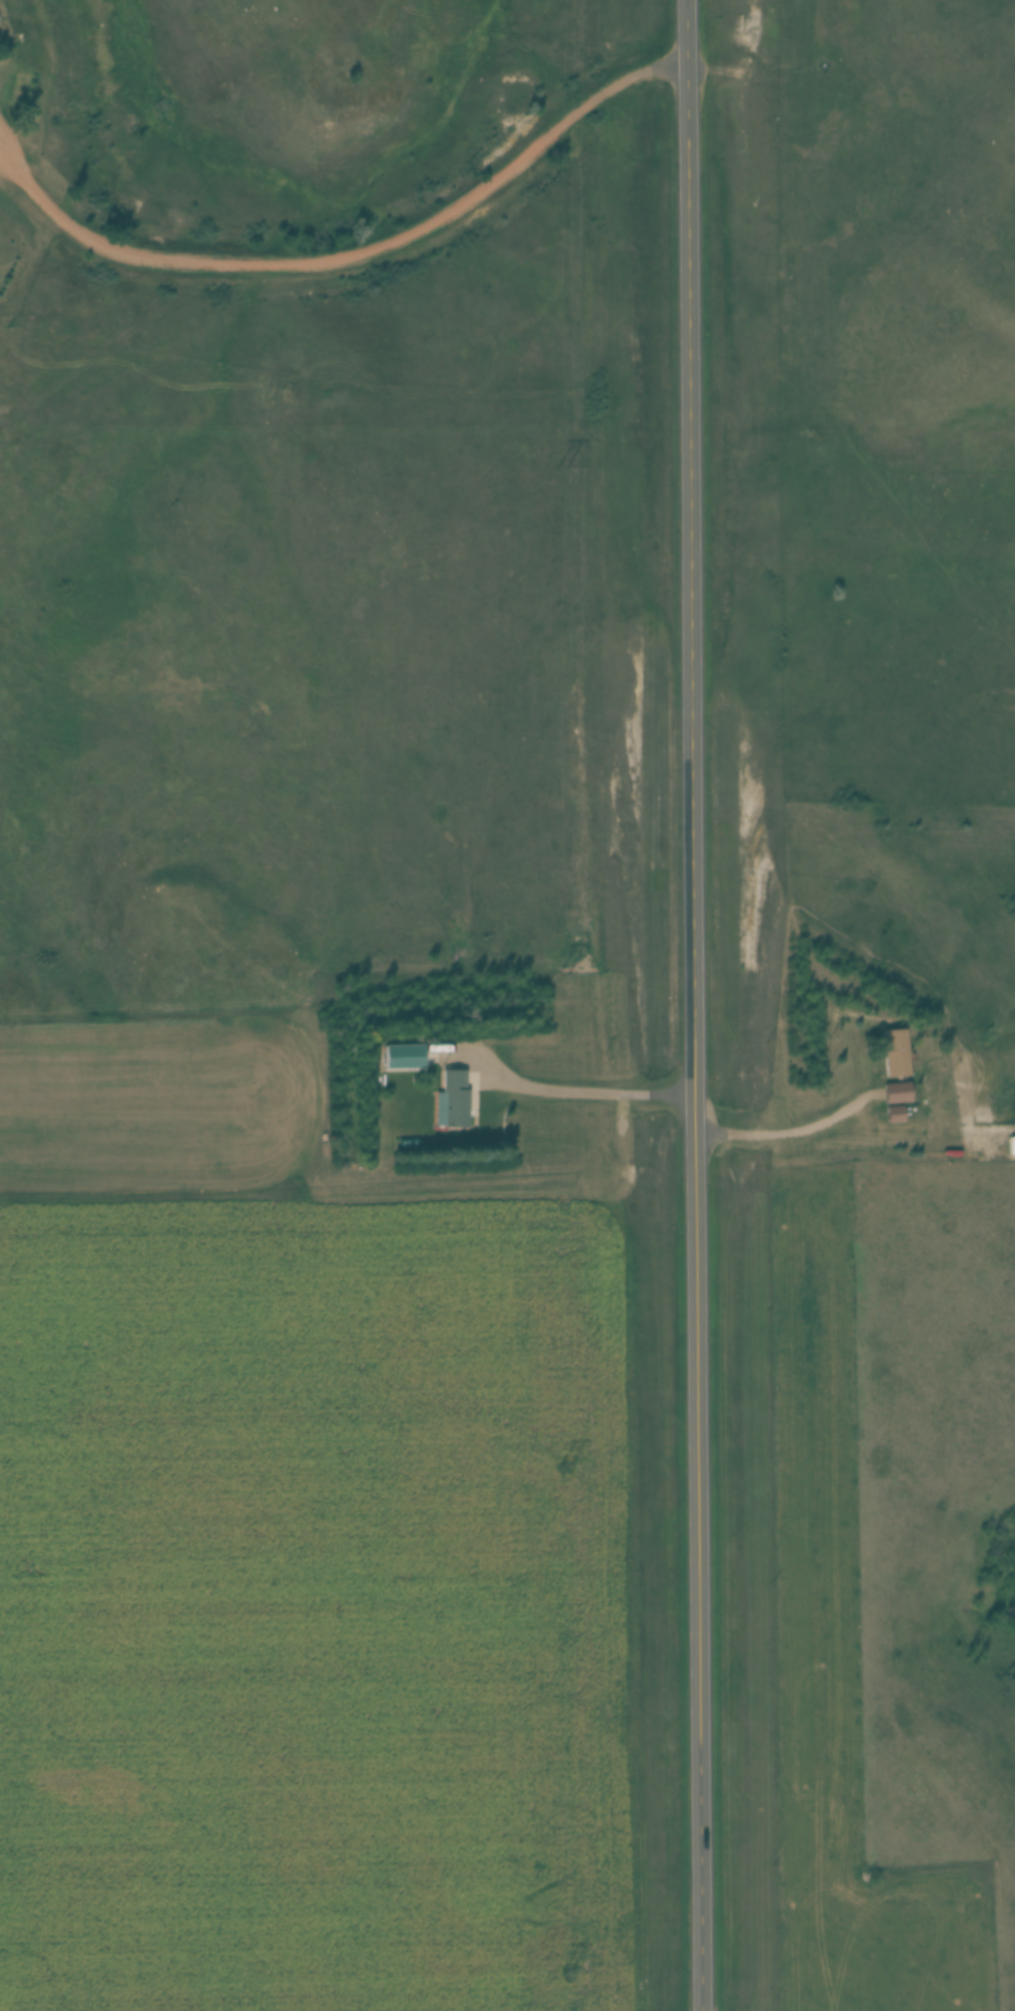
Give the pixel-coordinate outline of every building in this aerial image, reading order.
[(879,1043),(920,1089),(930,1079),(890,1033),(879,1043)] [(437,1128),(470,1128),(470,1070),(443,1070),(443,1092),(437,1092),(437,1128)] [(878,1101),(908,1101),(908,1081),(878,1081),(878,1101)] [(1014,1156),(1014,1136),(1005,1136),(1005,1156),(1014,1156)]
